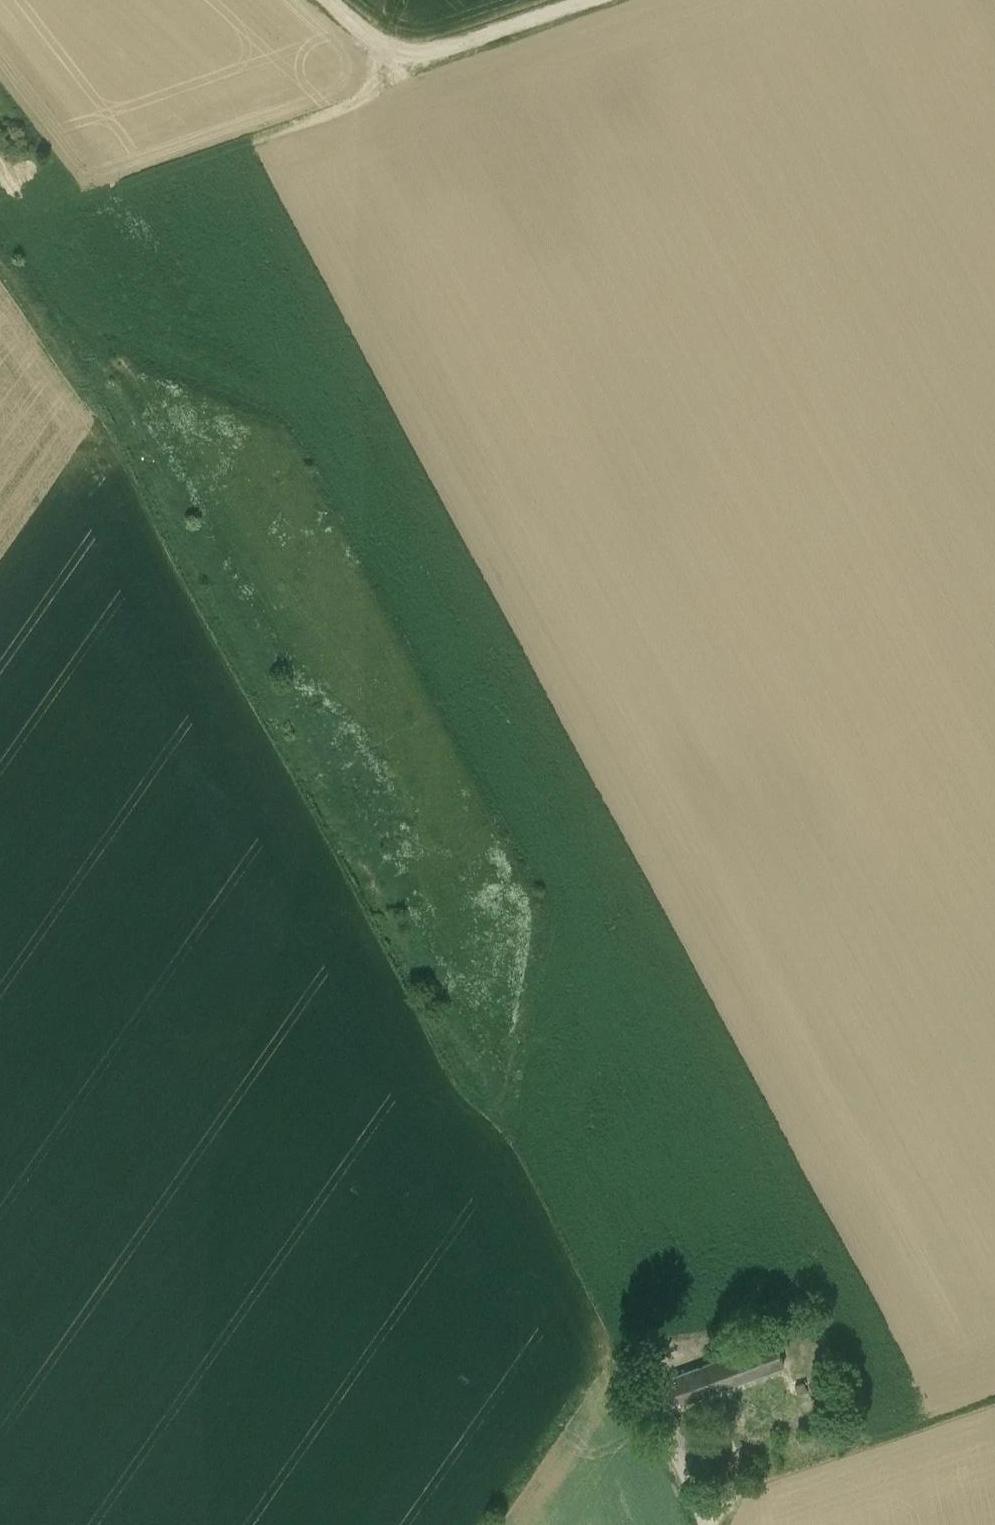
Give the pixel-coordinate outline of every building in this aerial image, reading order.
[(682,1402),(784,1364),(775,1340),(673,1378),(682,1402)]
